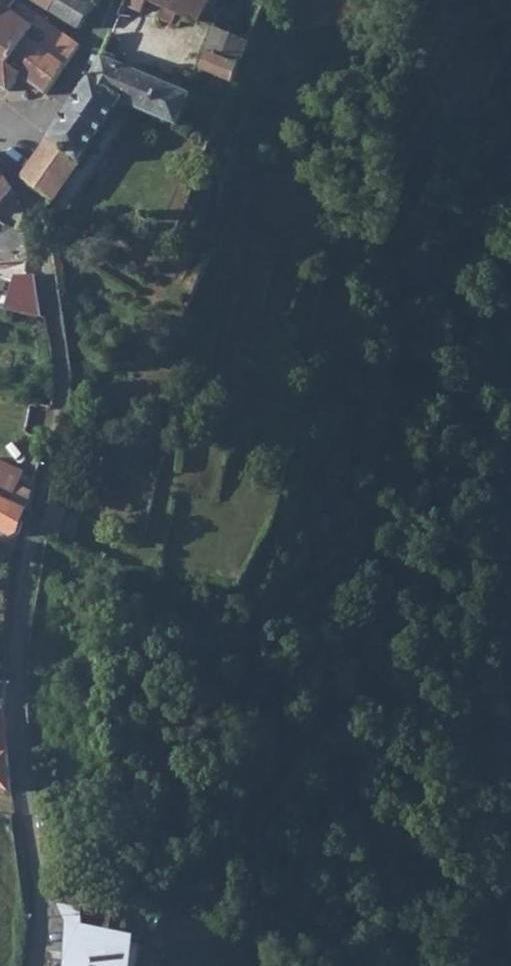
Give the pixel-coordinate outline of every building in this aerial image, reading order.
[(7,7),(12,10),(20,0),(0,0),(0,1),(7,7)] [(50,9),(56,0),(36,0),(50,9)] [(79,27),(92,7),(81,0),(56,0),(50,9),(79,27)] [(123,6),(142,14),(149,0),(126,0),(123,6)] [(198,20),(208,0),(153,0),(198,20)] [(7,7),(0,16),(0,84),(10,91),(22,76),(45,93),(81,44),(41,15),(33,26),(12,10),(7,7)] [(195,67),(227,84),(236,67),(205,50),(195,67)] [(104,53),(93,77),(66,114),(50,139),(82,161),(124,101),(178,125),(192,94),(116,63),(118,59),(104,53)] [(82,161),(50,139),(22,177),(51,196),(55,199),(82,161)] [(7,198),(14,205),(21,200),(11,186),(0,169),(0,206),(7,198)] [(16,276),(11,297),(27,296),(41,295),(35,276),(16,276)] [(8,310),(11,297),(0,294),(0,308),(8,310)] [(23,314),(27,296),(11,297),(8,310),(23,314)] [(0,463),(0,499),(11,504),(19,485),(24,474),(0,463)] [(19,485),(11,504),(27,512),(30,512),(34,492),(19,485)] [(11,504),(0,499),(0,531),(11,537),(20,534),(27,512),(11,504)] [(12,790),(2,719),(0,719),(0,786),(12,790)] [(81,965),(134,965),(136,939),(83,935),(81,965)]
